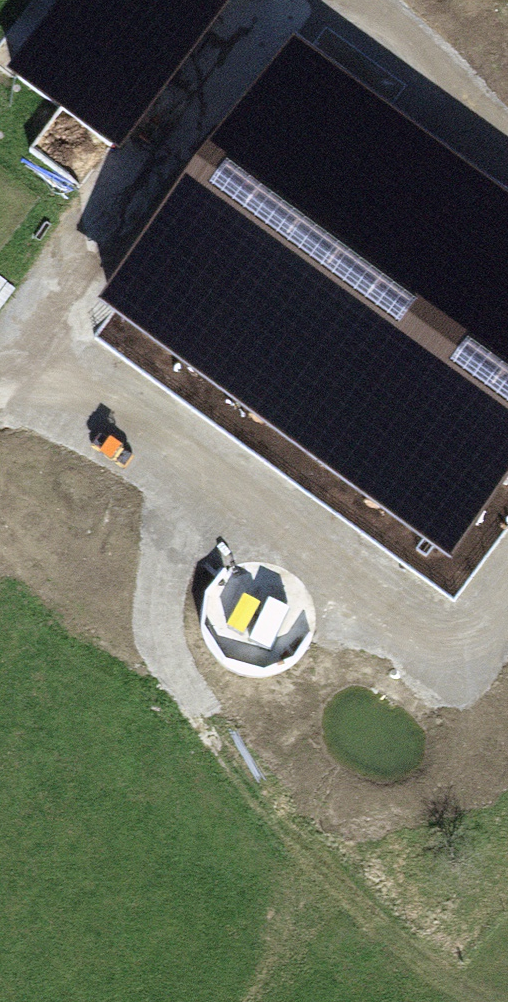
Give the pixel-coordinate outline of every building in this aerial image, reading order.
[(217,0),(65,0),(16,66),(113,139),(217,0)] [(109,293),(448,545),(507,465),(507,201),(296,44),(109,293)] [(202,634),(212,653),(227,667),(246,674),(267,674),(286,667),(301,653),(311,634),(313,613),(307,594),(294,577),(277,566),(256,563),(236,566),(218,577),(206,594),(200,614),(202,634)]
